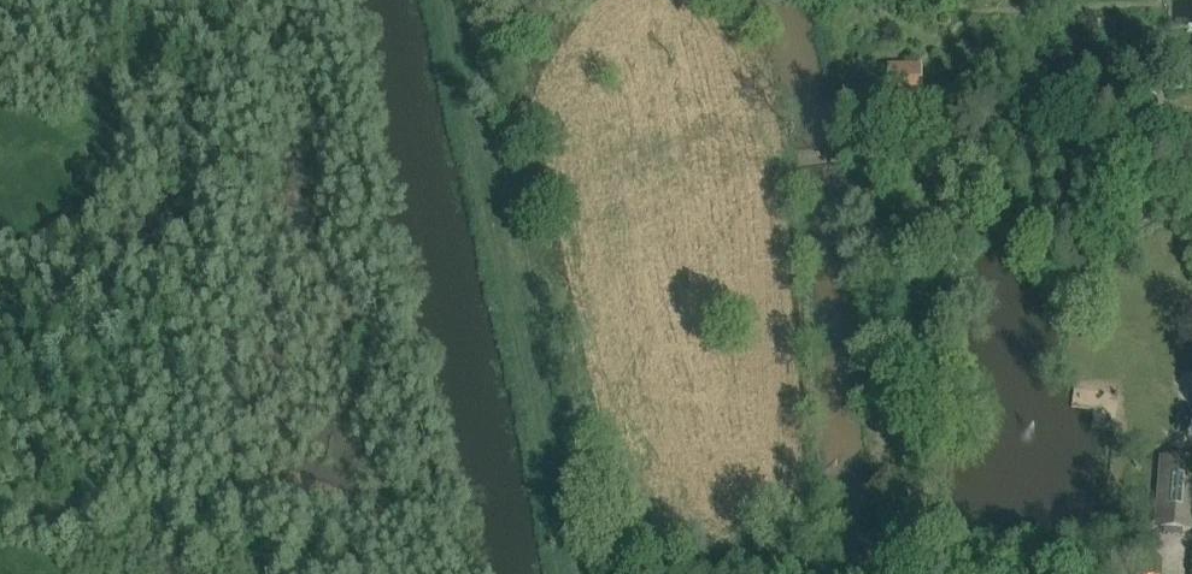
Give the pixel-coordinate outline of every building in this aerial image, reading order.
[(922,98),(922,65),(888,66),(888,99),(922,98)] [(1163,460),(1157,533),(1191,536),(1191,525),(1191,462),(1163,460)]
